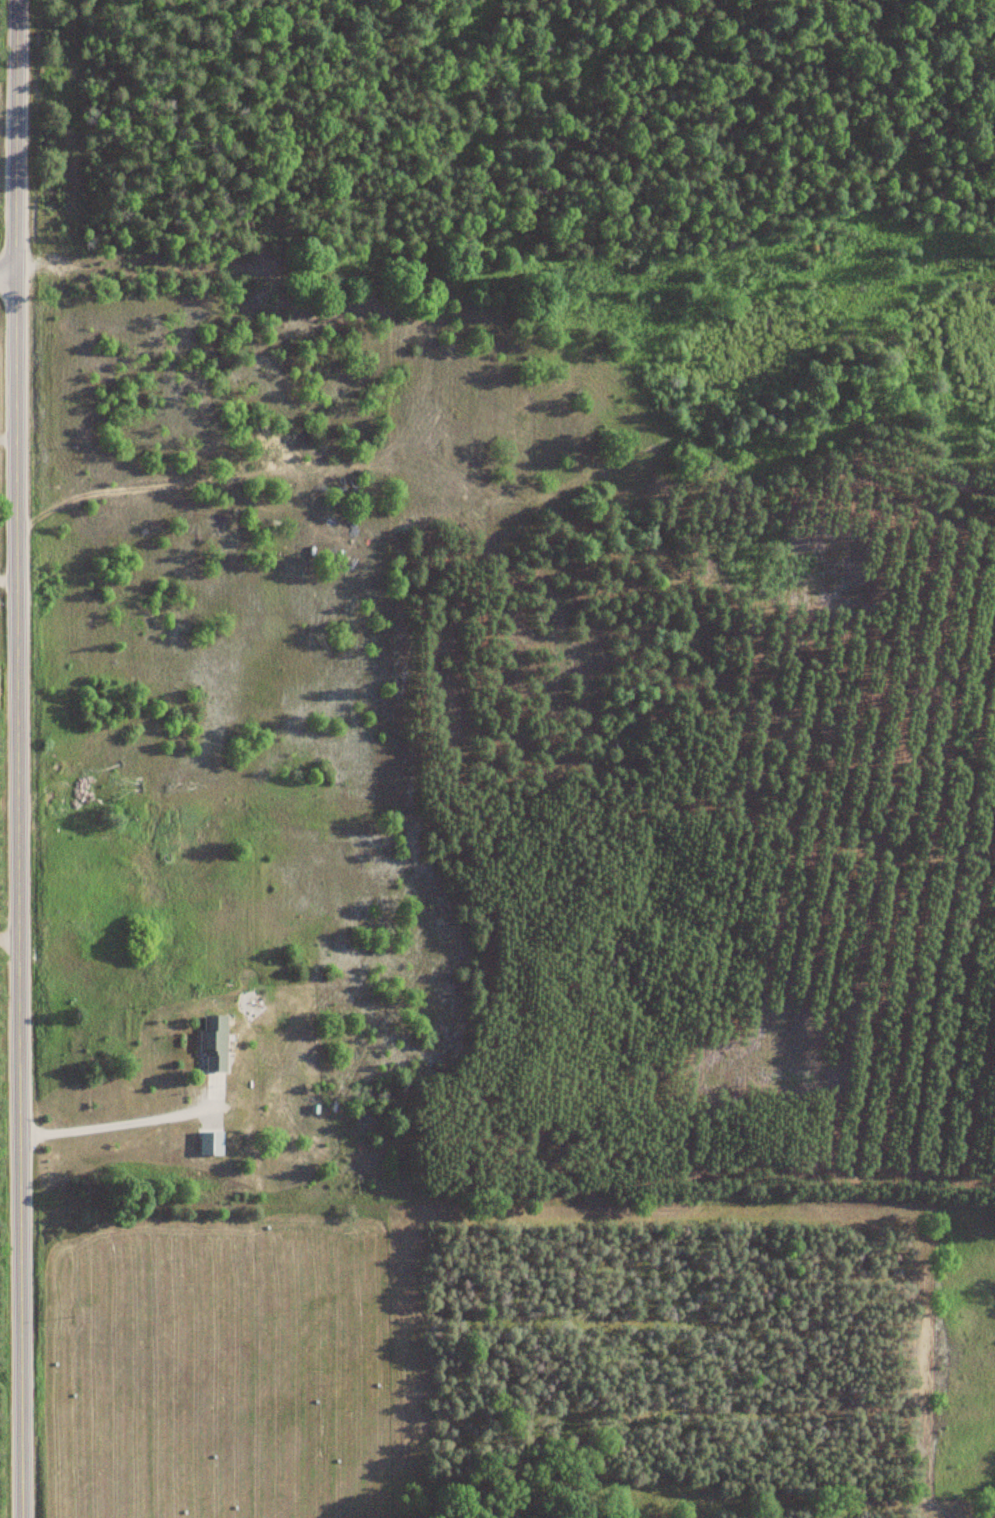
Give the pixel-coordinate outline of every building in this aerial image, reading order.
[(202,1072),(226,1072),(226,1016),(202,1016),(202,1072)]
